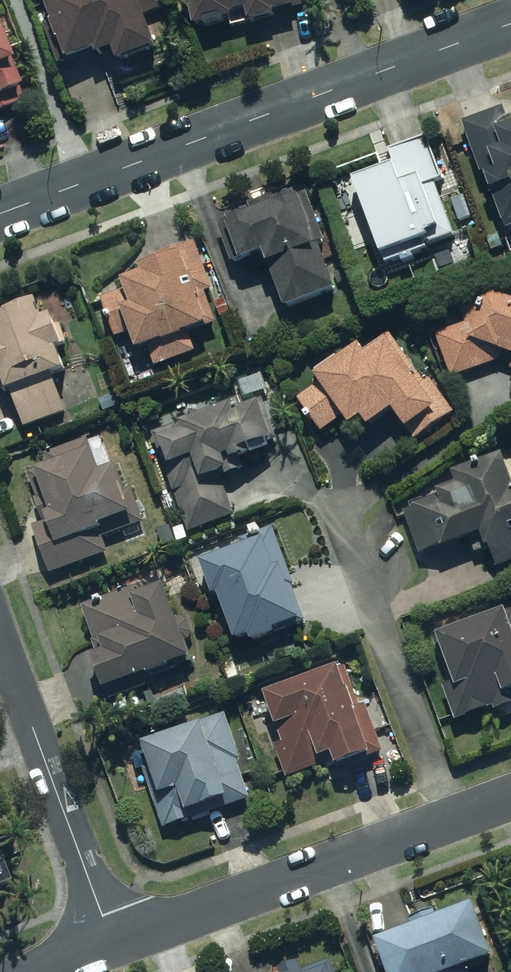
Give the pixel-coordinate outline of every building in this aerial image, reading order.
[(125,63),(161,50),(143,0),(42,0),(66,67),(100,54),(102,59),(121,52),(125,63)] [(280,12),(313,4),(312,0),(191,0),(197,27),(250,15),(251,22),(281,15),(280,12)] [(24,87),(0,27),(0,97),(24,87)] [(508,233),(510,232),(510,118),(508,119),(503,105),(466,119),(508,233)] [(359,179),(390,263),(457,238),(437,184),(447,180),(431,137),(392,151),(397,165),(359,179)] [(268,247),(290,307),(339,289),(303,193),(224,222),(237,258),(268,247)] [(155,342),(167,374),(204,361),(194,334),(213,326),(202,296),(214,291),(196,242),(117,271),(124,289),(105,297),(120,339),(134,334),(139,348),(155,342)] [(429,319),(455,379),(495,361),(510,366),(510,288),(504,285),(429,319)] [(26,427),(71,410),(57,372),(68,367),(60,345),(67,342),(56,312),(47,316),(40,297),(0,312),(0,388),(2,392),(12,389),(26,427)] [(455,412),(389,328),(374,340),(360,323),(287,380),(326,430),(344,415),(352,425),(365,415),(372,425),(393,409),(418,441),(455,412)] [(260,394),(154,432),(190,531),(239,513),(223,471),(237,466),(233,456),(277,440),(260,394)] [(34,523),(50,572),(110,553),(102,528),(136,516),(119,466),(103,471),(94,445),(29,466),(47,519),(34,523)] [(424,553),(484,532),(496,567),(510,562),(510,460),(507,450),(453,469),(459,485),(407,503),(424,553)] [(304,618),(269,531),(200,559),(213,591),(221,588),(242,642),(304,618)] [(108,686),(110,685),(196,657),(170,580),(83,609),(108,686)] [(462,723),(510,704),(510,606),(429,637),(462,723)] [(262,694),(293,776),(338,759),(341,768),(376,755),(342,664),(262,694)] [(228,711),(137,745),(169,832),(254,801),(239,759),(245,756),(228,711)] [(479,900),(378,936),(391,971),(464,971),(499,959),(479,900)]
